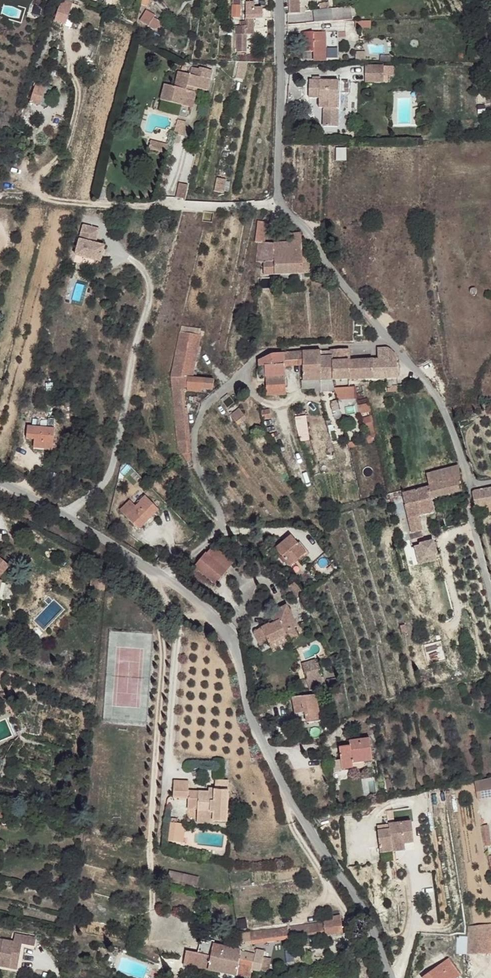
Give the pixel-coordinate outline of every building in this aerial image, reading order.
[(140,5),(147,9),(151,5),(148,2),(150,0),(142,0),(140,5)] [(289,12),(300,11),(300,0),(289,0),(289,12)] [(72,5),(61,1),(55,22),(66,24),(72,5)] [(241,23),(241,29),(247,29),(253,28),(253,20),(263,20),(261,9),(255,9),(254,4),(246,4),(246,23),(241,23)] [(240,7),(232,7),(232,18),(240,18),(240,7)] [(272,9),(261,9),(263,20),(272,20),(272,9)] [(331,9),(331,23),(339,23),(339,10),(331,9)] [(143,14),(134,24),(152,38),(156,34),(157,30),(156,28),(154,27),(150,23),(147,21),(149,18),(146,15),(143,14)] [(341,33),(328,34),(329,59),(343,58),(341,33)] [(316,35),(305,35),(306,55),(317,55),(317,60),(329,59),(328,34),(316,35)] [(367,66),(367,83),(385,84),(386,67),(367,66)] [(194,69),(192,77),(213,81),(215,71),(203,68),(202,71),(194,69)] [(247,73),(239,72),(237,80),(245,82),(247,73)] [(167,86),(162,101),(184,106),(186,100),(196,102),(198,96),(194,93),(186,90),(187,85),(190,76),(179,73),(174,87),(167,86)] [(192,77),(190,76),(187,85),(197,87),(211,90),(213,81),(192,77)] [(315,81),(310,81),(310,98),(320,99),(320,108),(325,109),(325,126),(339,127),(340,92),(341,82),(323,81),(323,77),(315,77),(315,81)] [(341,82),(340,92),(350,93),(350,82),(341,81),(341,82)] [(46,86),(36,82),(30,103),(40,106),(46,86)] [(187,85),(186,90),(194,93),(197,87),(187,85)] [(187,124),(179,122),(176,136),(183,137),(187,124)] [(169,148),(152,144),(151,151),(167,155),(169,148)] [(227,182),(218,181),(215,194),(224,195),(227,182)] [(268,224),(263,223),(260,244),(265,244),(268,224)] [(101,231),(85,226),(77,256),(102,263),(106,248),(97,245),(92,244),(94,238),(99,239),(101,231)] [(265,244),(260,244),(258,264),(264,264),(265,276),(311,275),(310,257),(303,256),(302,236),(288,236),(288,233),(275,233),(274,245),(265,244)] [(204,327),(183,323),(182,333),(202,337),(204,327)] [(182,333),(177,352),(198,356),(202,337),(182,333)] [(392,350),(379,351),(380,362),(398,359),(399,358),(392,350)] [(350,351),(332,352),(332,355),(333,364),(350,363),(350,351)] [(177,352),(173,378),(194,379),(198,356),(177,352)] [(322,353),(285,355),(286,364),(304,362),(304,382),(333,381),(333,364),(332,355),(322,354),(322,353)] [(274,356),(260,362),(261,380),(267,380),(267,397),(288,397),(287,368),(286,364),(285,355),(274,356)] [(380,362),(373,362),(374,379),(386,379),(400,378),(398,359),(380,362)] [(373,362),(360,363),(361,380),(368,380),(374,379),(373,362)] [(350,363),(333,364),(333,381),(351,380),(350,363)] [(360,363),(350,363),(351,380),(357,381),(361,380),(360,363)] [(194,379),(173,378),(177,443),(186,457),(190,455),(187,452),(183,388),(214,391),(215,382),(194,379)] [(400,378),(386,379),(386,387),(398,386),(400,386),(400,378)] [(335,400),(355,399),(355,386),(335,387),(335,400)] [(366,387),(358,388),(359,397),(366,397),(366,387)] [(332,404),(334,413),(341,411),(338,402),(332,404)] [(240,409),(232,416),(237,423),(246,417),(240,409)] [(271,412),(262,413),(263,421),(272,420),(271,412)] [(362,421),(363,427),(373,425),(372,418),(362,421)] [(55,429),(27,427),(26,439),(35,440),(35,448),(54,449),(55,429)] [(431,489),(407,494),(410,507),(406,508),(408,519),(409,519),(413,535),(418,534),(425,532),(423,520),(435,515),(431,500),(463,493),(458,467),(429,475),(431,489)] [(473,496),(477,512),(490,509),(490,490),(476,493),(473,496)] [(127,499),(117,509),(132,525),(146,513),(149,516),(156,509),(143,494),(136,500),(137,501),(132,505),(127,499)] [(407,494),(386,499),(389,512),(406,508),(410,507),(407,494)] [(146,513),(132,525),(136,528),(149,516),(146,513)] [(425,532),(418,534),(421,541),(427,538),(425,532)] [(411,537),(397,540),(399,546),(412,544),(411,537)] [(293,545),(279,558),(294,575),(308,562),(293,545)] [(423,546),(413,547),(415,556),(418,555),(419,558),(425,557),(425,553),(423,546)] [(204,554),(193,567),(215,585),(232,564),(212,549),(206,555),(204,554)] [(0,577),(11,565),(1,556),(0,557),(0,577)] [(273,621),(253,632),(260,645),(267,642),(269,645),(286,636),(287,638),(293,635),(295,634),(292,628),(296,625),(285,605),(279,608),(269,614),(273,621)] [(286,636),(269,645),(271,647),(287,638),(286,636)] [(315,659),(299,662),(301,671),(303,670),(317,668),(315,659)] [(317,668),(303,670),(304,676),(302,677),(304,688),(320,685),(317,668)] [(315,694),(302,696),(304,711),(306,723),(319,721),(315,694)] [(302,696),(293,698),(295,712),(304,711),(302,696)] [(352,745),(342,748),(346,768),(357,766),(356,762),(376,758),(371,736),(351,740),(352,745)] [(473,783),(477,792),(481,799),(490,796),(490,778),(473,783)] [(175,781),(173,798),(189,799),(189,792),(190,782),(175,781)] [(215,790),(215,792),(228,792),(229,783),(216,782),(215,790)] [(209,794),(189,792),(189,799),(188,810),(197,811),(197,824),(212,826),(212,822),(226,824),(228,792),(215,792),(215,795),(209,794)] [(399,828),(387,829),(388,851),(402,850),(401,844),(415,842),(424,841),(422,821),(399,823),(399,828)] [(182,828),(167,827),(166,840),(180,841),(182,828)] [(170,881),(197,885),(198,876),(172,872),(170,881)] [(333,919),(323,921),(325,931),(325,934),(342,931),(340,919),(339,919),(333,919)] [(323,921),(249,932),(251,941),(325,931),(323,921)] [(475,925),(466,926),(468,954),(476,953),(475,925)] [(485,925),(475,925),(476,953),(487,952),(485,925)] [(249,932),(237,933),(239,942),(251,941),(249,932)] [(9,967),(10,963),(19,964),(23,944),(34,945),(36,936),(15,933),(13,940),(0,938),(0,965),(9,967)] [(184,950),(182,964),(206,969),(210,943),(198,941),(195,952),(184,950)] [(240,948),(210,943),(206,969),(235,975),(240,950),(240,948)] [(255,953),(240,950),(235,975),(249,977),(250,970),(251,963),(254,964),(255,953)] [(262,954),(255,953),(254,964),(260,965),(262,954)] [(462,975),(448,960),(426,977),(458,977),(462,975)]
